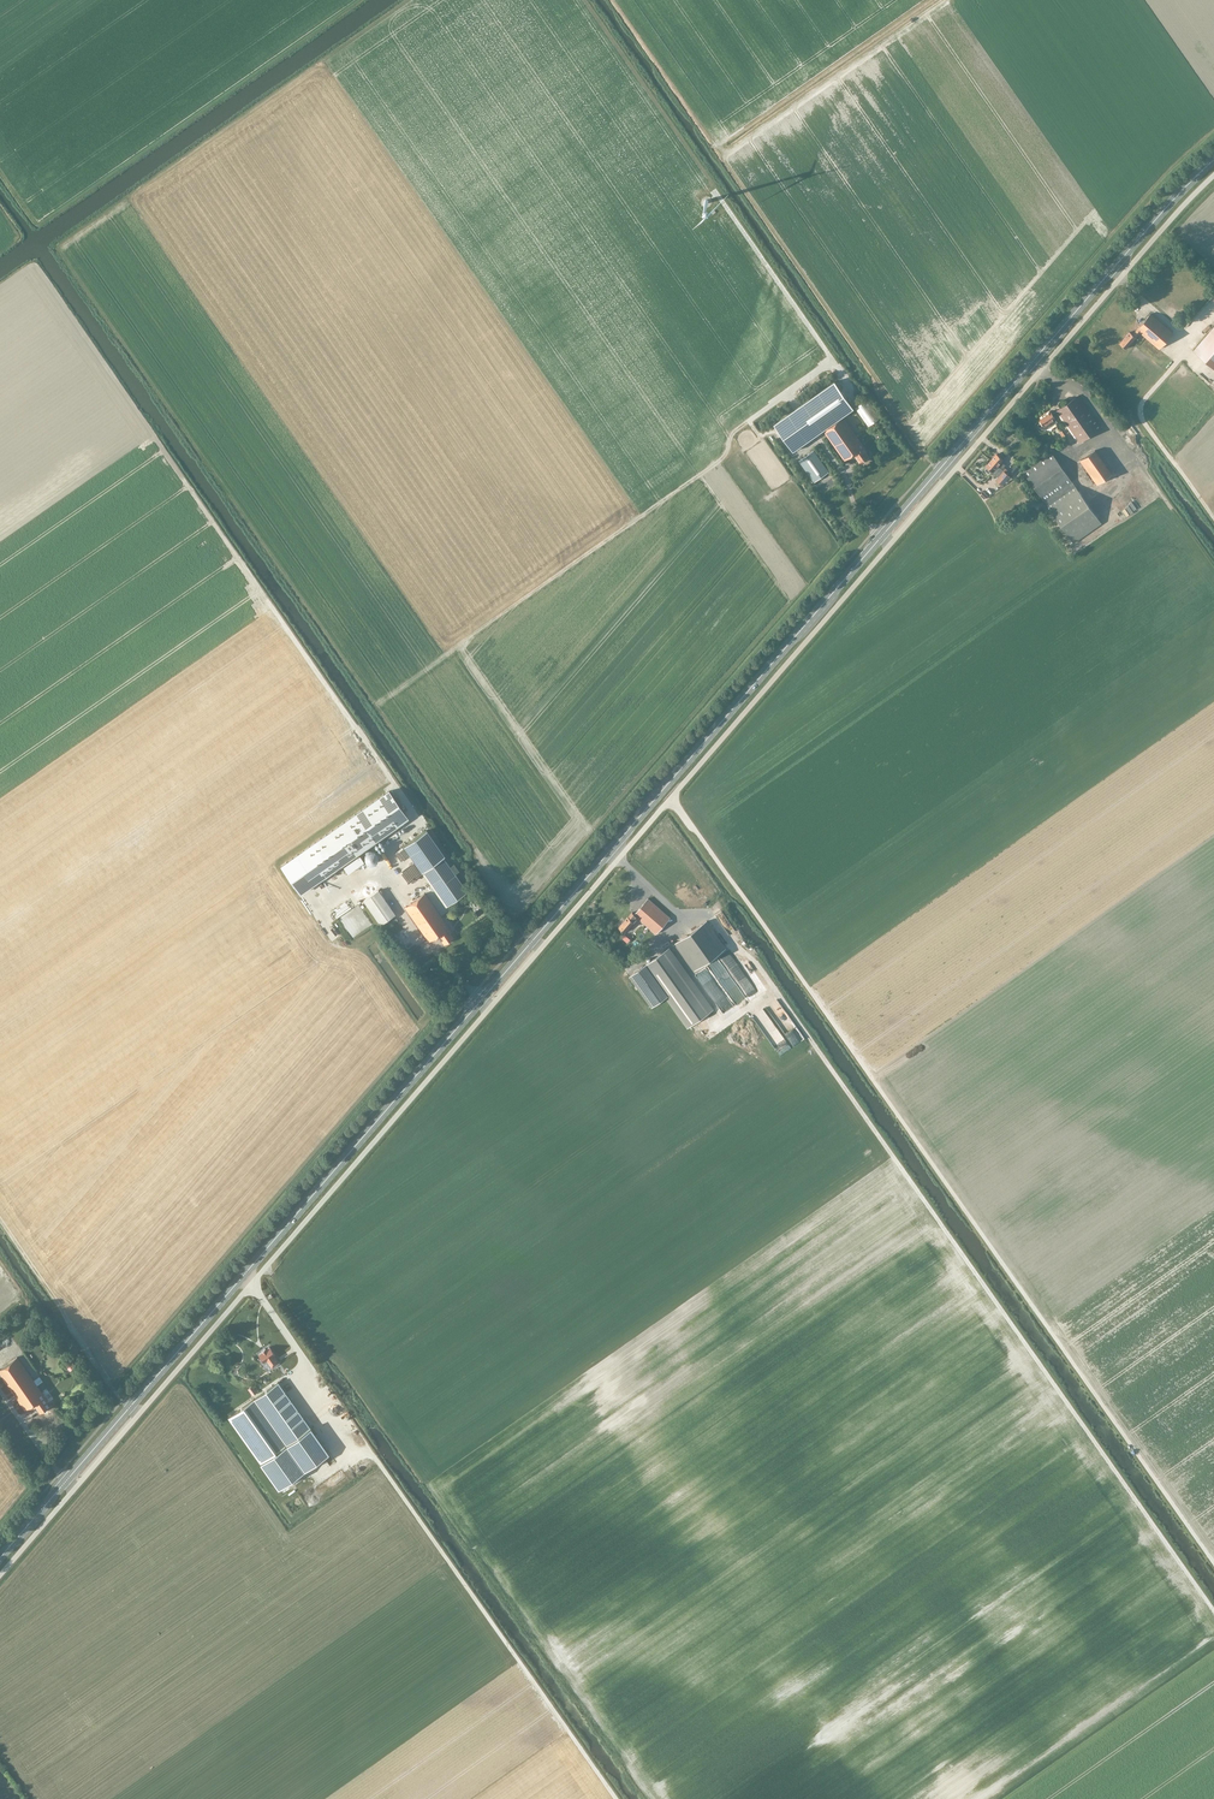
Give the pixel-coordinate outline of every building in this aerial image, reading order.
[(1159,349),(1173,333),(1150,313),(1136,329),(1137,330),(1133,334),(1130,331),(1119,343),(1126,349),(1140,333),(1159,349)] [(1213,367),(1213,326),(1194,350),(1213,367)] [(835,382),(775,424),(794,451),(854,409),(835,382)] [(1101,428),(1078,396),(1056,411),(1053,414),(1051,411),(1039,419),(1041,422),(1038,424),(1039,425),(1040,426),(1041,427),(1042,427),(1042,428),(1043,428),(1044,428),(1045,428),(1046,428),(1047,427),(1048,427),(1048,426),(1049,427),(1057,422),(1055,418),(1059,415),(1079,443),(1101,428)] [(868,398),(855,407),(868,426),(881,417),(868,398)] [(866,452),(867,451),(843,417),(824,430),(845,460),(854,454),(860,463),(869,456),(866,452)] [(1080,460),(1097,485),(1112,474),(1095,450),(1080,460)] [(815,481),(828,471),(814,451),(800,461),(815,481)] [(1023,471),(1074,543),(1102,523),(1051,452),(1023,471)] [(1008,469),(1004,467),(1006,465),(1002,461),(1004,459),(997,454),(991,460),(1005,472),(1008,469)] [(1003,486),(1013,479),(1005,472),(991,460),(986,466),(987,467),(985,469),(985,470),(988,473),(989,473),(991,471),(992,472),(998,477),(995,480),(1002,485),(1003,486)] [(291,858),(280,866),(300,894),(408,818),(389,790),(291,858)] [(446,907),(467,892),(455,874),(450,867),(443,857),(444,856),(426,830),(403,846),(446,907)] [(370,863),(371,863),(372,863),(373,863),(374,862),(375,862),(376,861),(376,860),(377,859),(377,858),(377,856),(377,855),(377,854),(376,853),(375,852),(375,851),(374,850),(372,850),(371,850),(370,850),(369,850),(368,850),(367,851),(366,851),(366,852),(365,853),(365,854),(364,855),(364,856),(364,858),(365,859),(365,860),(366,861),(367,862),(368,863),(370,863)] [(359,855),(343,867),(347,873),(363,861),(359,855)] [(454,864),(450,867),(455,874),(459,871),(454,864)] [(360,888),(363,895),(369,892),(365,885),(360,888)] [(395,914),(378,890),(363,900),(380,925),(395,914)] [(450,933),(451,932),(424,893),(405,907),(429,941),(438,935),(444,944),(453,938),(450,933)] [(477,893),(472,896),(476,902),(481,899),(477,893)] [(670,917),(648,898),(634,914),(638,918),(657,933),(670,917)] [(635,922),(638,918),(634,914),(632,912),(619,927),(625,932),(635,922)] [(675,942),(695,970),(726,947),(707,920),(675,942)] [(669,947),(644,965),(666,996),(688,1027),(713,1009),(669,947)] [(666,996),(644,965),(630,975),(652,1006),(666,996)] [(703,978),(706,984),(714,980),(713,977),(714,976),(712,973),(703,978)] [(743,995),(739,997),(741,1000),(756,993),(752,985),(741,991),(743,995)] [(712,996),(716,1003),(727,995),(723,989),(712,996)] [(764,1006),(773,1016),(779,1010),(771,1001),(764,1006)] [(734,1009),(732,1003),(725,1006),(726,1008),(722,1010),(724,1014),(732,1011),(733,1014),(740,1012),(738,1007),(734,1009)] [(790,1043),(799,1038),(788,1019),(779,1024),(790,1043)] [(777,1055),(786,1047),(782,1042),(772,1049),(777,1055)] [(279,1363),(274,1355),(275,1355),(269,1347),(266,1349),(265,1348),(261,1351),(262,1352),(258,1354),(261,1358),(260,1359),(263,1364),(267,1362),(272,1368),(279,1363)] [(48,1400),(17,1357),(0,1369),(0,1373),(25,1409),(34,1404),(40,1412),(50,1406),(46,1401),(48,1400)] [(70,1359),(64,1364),(70,1371),(76,1366),(70,1359)] [(281,1449),(310,1428),(278,1382),(229,1417),(261,1463),(275,1453),(277,1455),(282,1452),(281,1449)] [(252,1386),(248,1389),(252,1395),(257,1392),(252,1386)] [(277,1455),(275,1453),(261,1463),(279,1488),(328,1453),(310,1428),(281,1449),(282,1452),(277,1455)] [(343,1481),(366,1467),(362,1460),(339,1474),(343,1481)]
